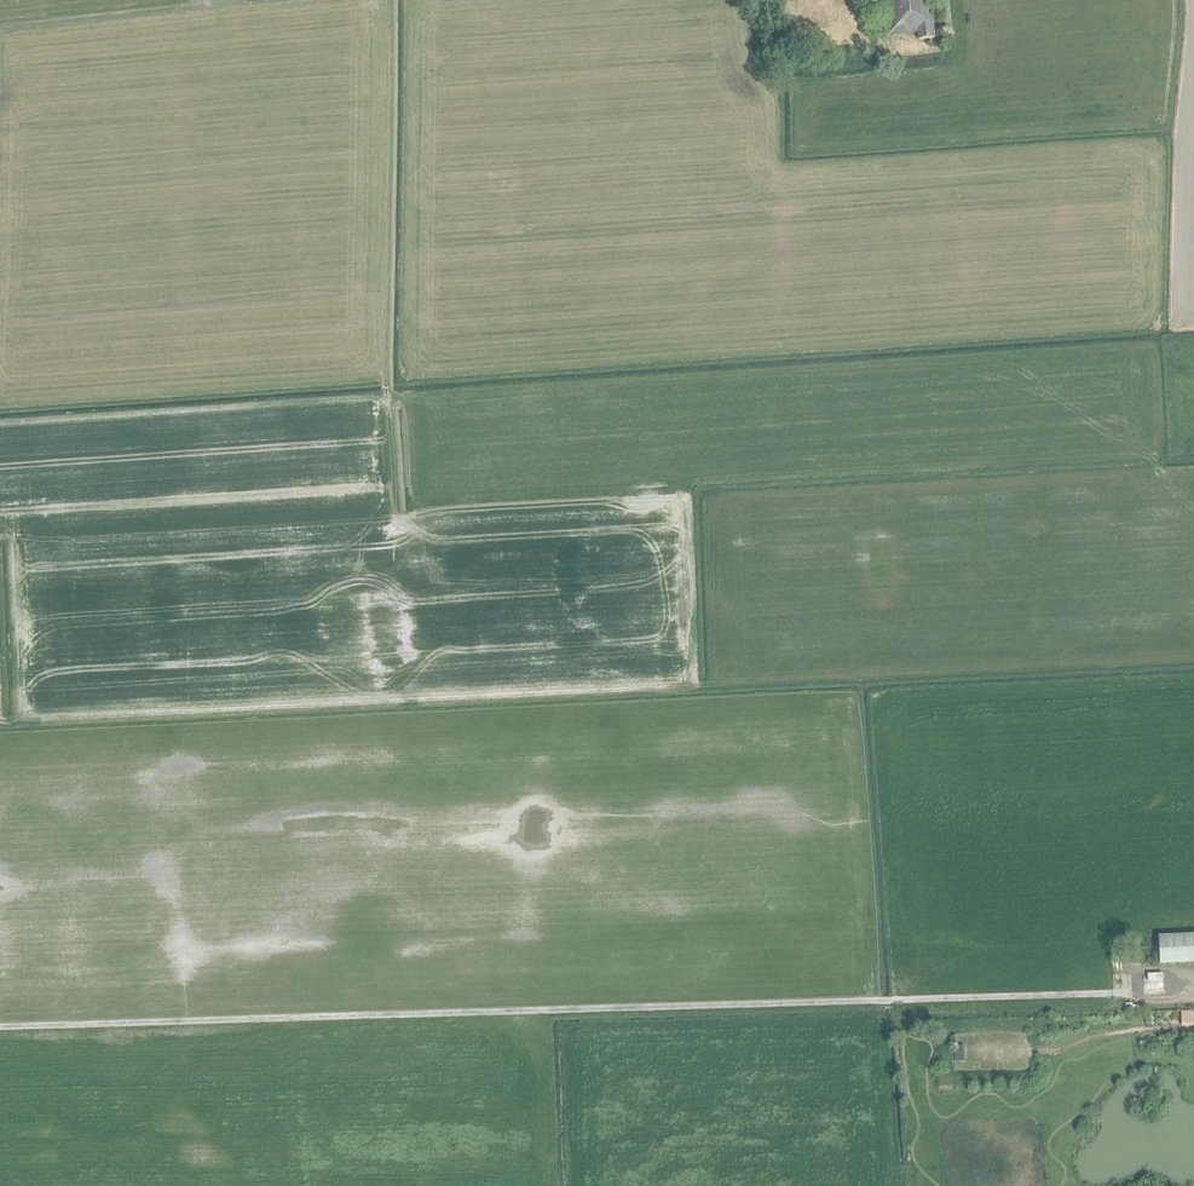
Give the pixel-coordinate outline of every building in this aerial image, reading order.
[(887,36),(917,33),(918,40),(934,38),(931,11),(938,10),(937,2),(934,2),(934,0),(883,0),(887,36)] [(1158,935),(1160,964),(1193,962),(1193,934),(1158,935)] [(1182,1010),(1182,1026),(1193,1025),(1193,1010),(1182,1010)] [(966,1060),(965,1044),(955,1044),(956,1060),(966,1060)]
